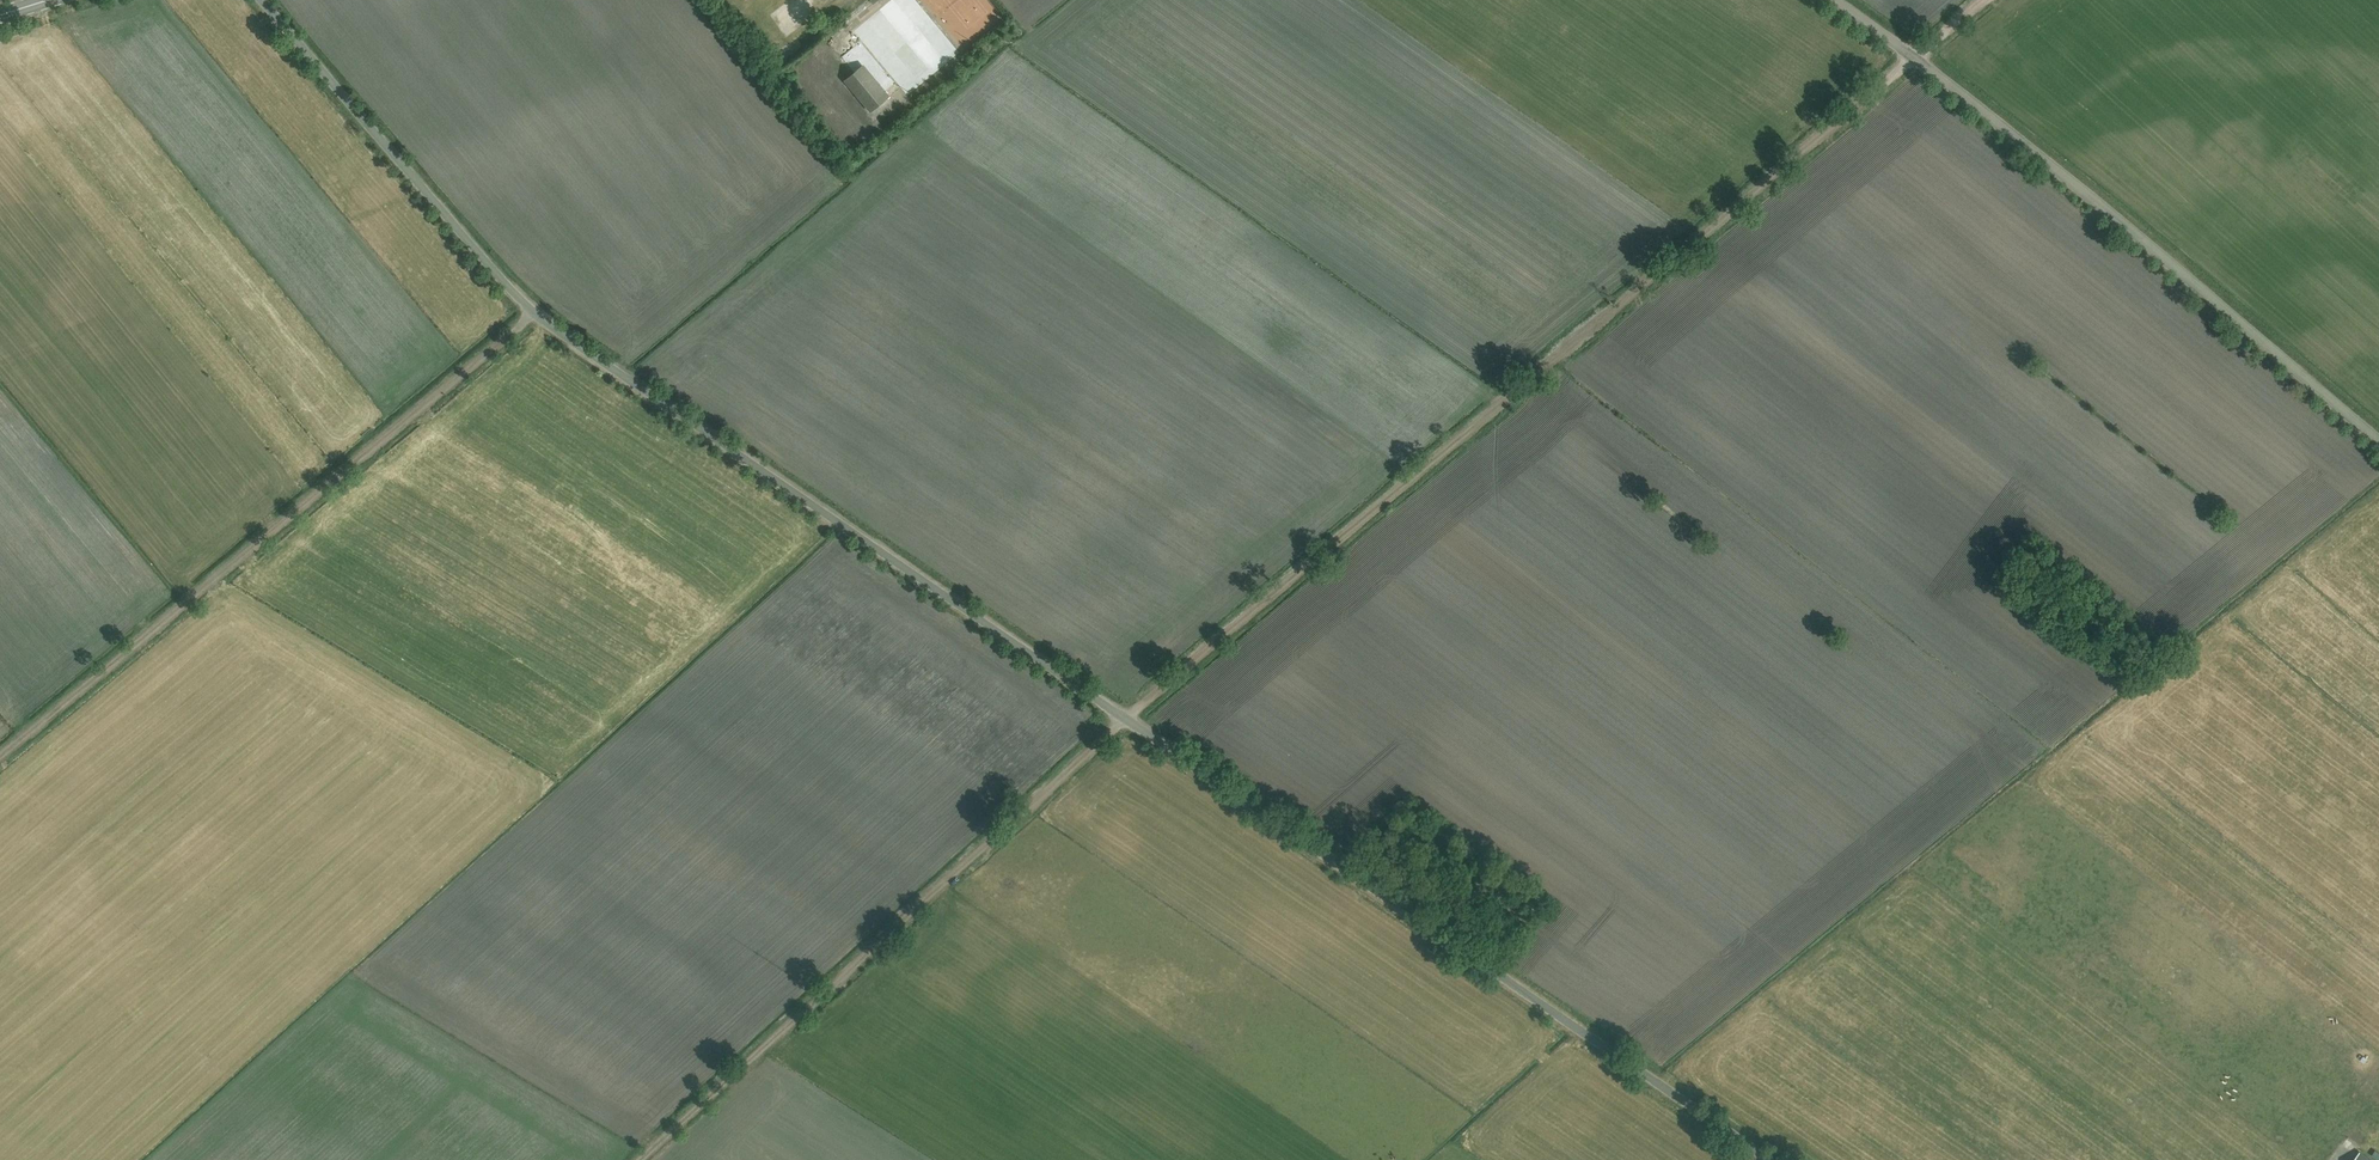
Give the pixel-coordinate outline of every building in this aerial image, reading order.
[(818,47),(823,55),(840,46),(836,38),(818,47)] [(781,61),(791,51),(783,44),(773,53),(781,61)] [(877,85),(862,67),(845,80),(858,95),(857,96),(870,112),(888,97),(878,84),(877,85)] [(2359,1151),(2353,1159),(2371,1159),(2359,1151)]
